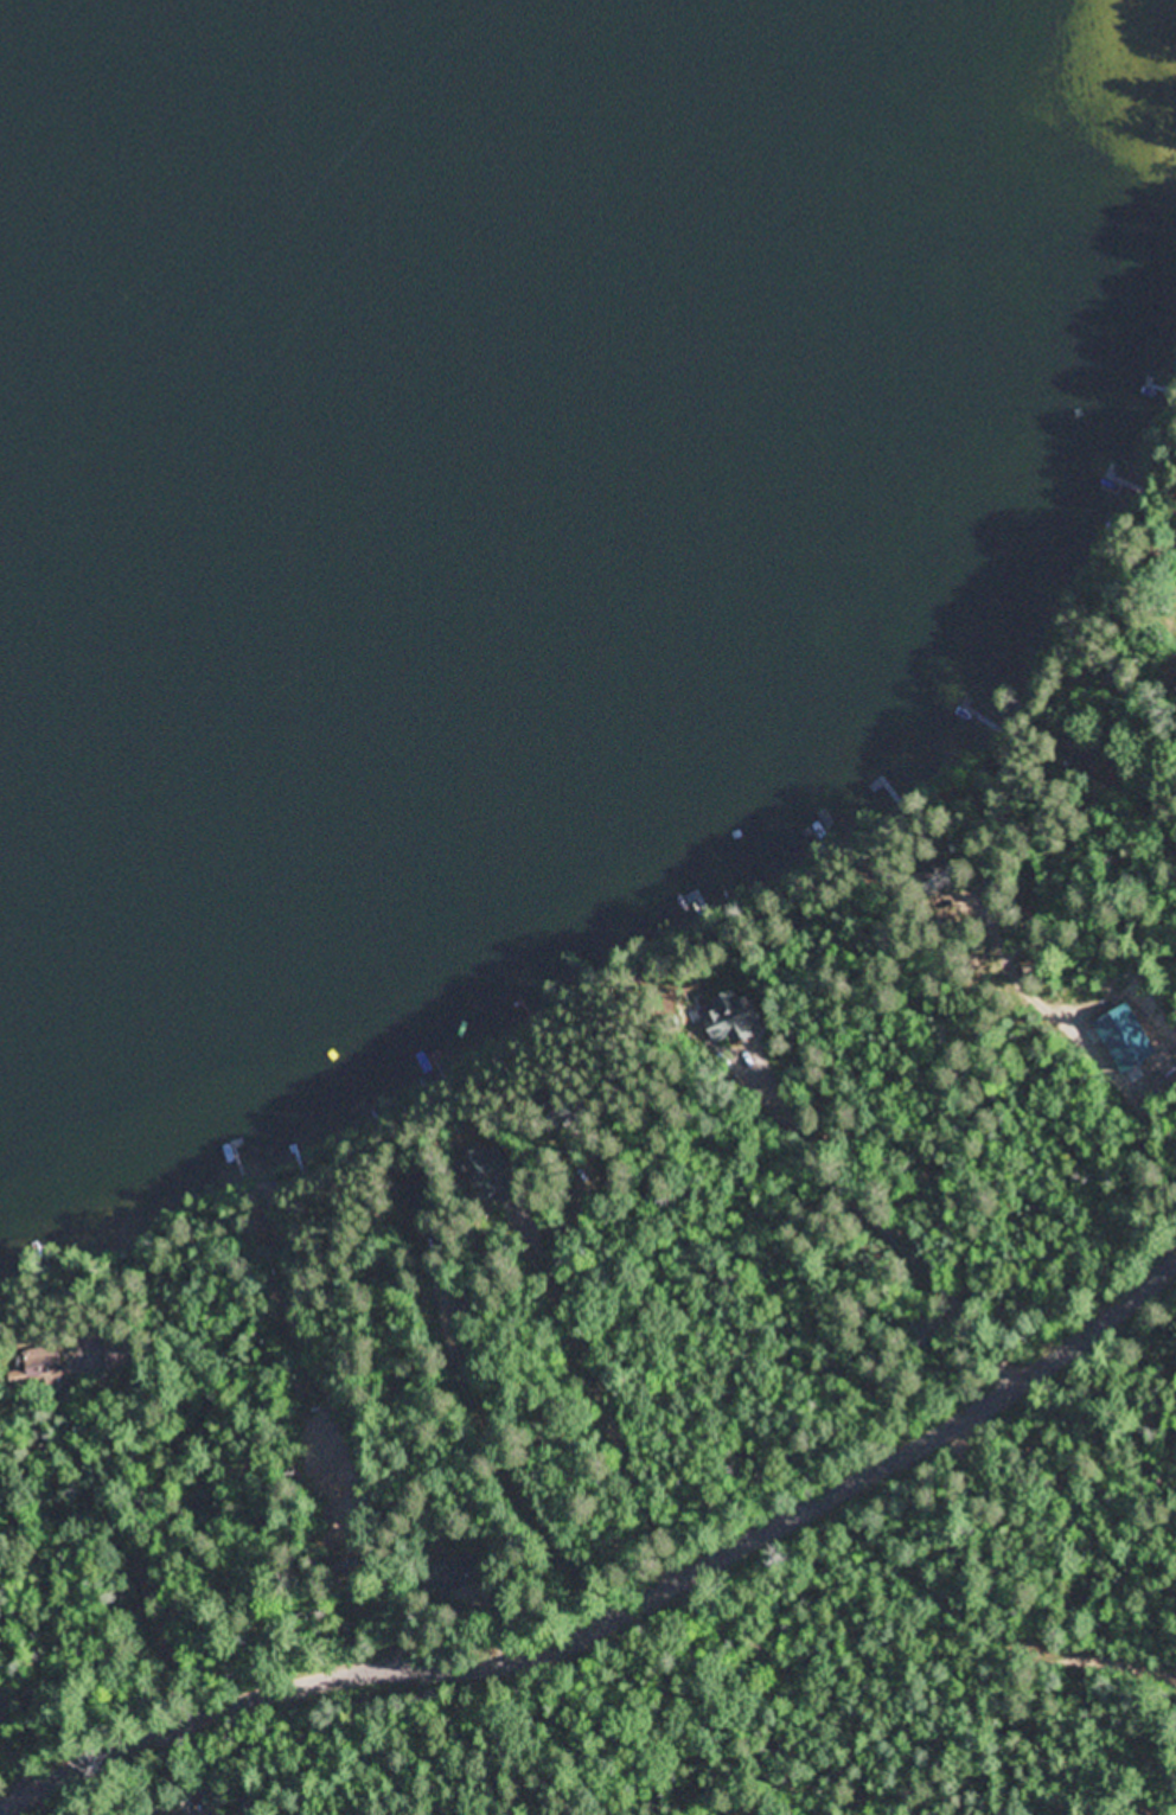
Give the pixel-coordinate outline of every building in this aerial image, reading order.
[(771,1025),(761,996),(745,1002),(742,992),(709,1004),(723,1044),(734,1040),(736,1048),(759,1039),(756,1030),(771,1025)] [(1130,1003),(1094,1025),(1125,1077),(1161,1055),(1130,1003)] [(28,1351),(32,1383),(99,1374),(95,1342),(28,1351)]
